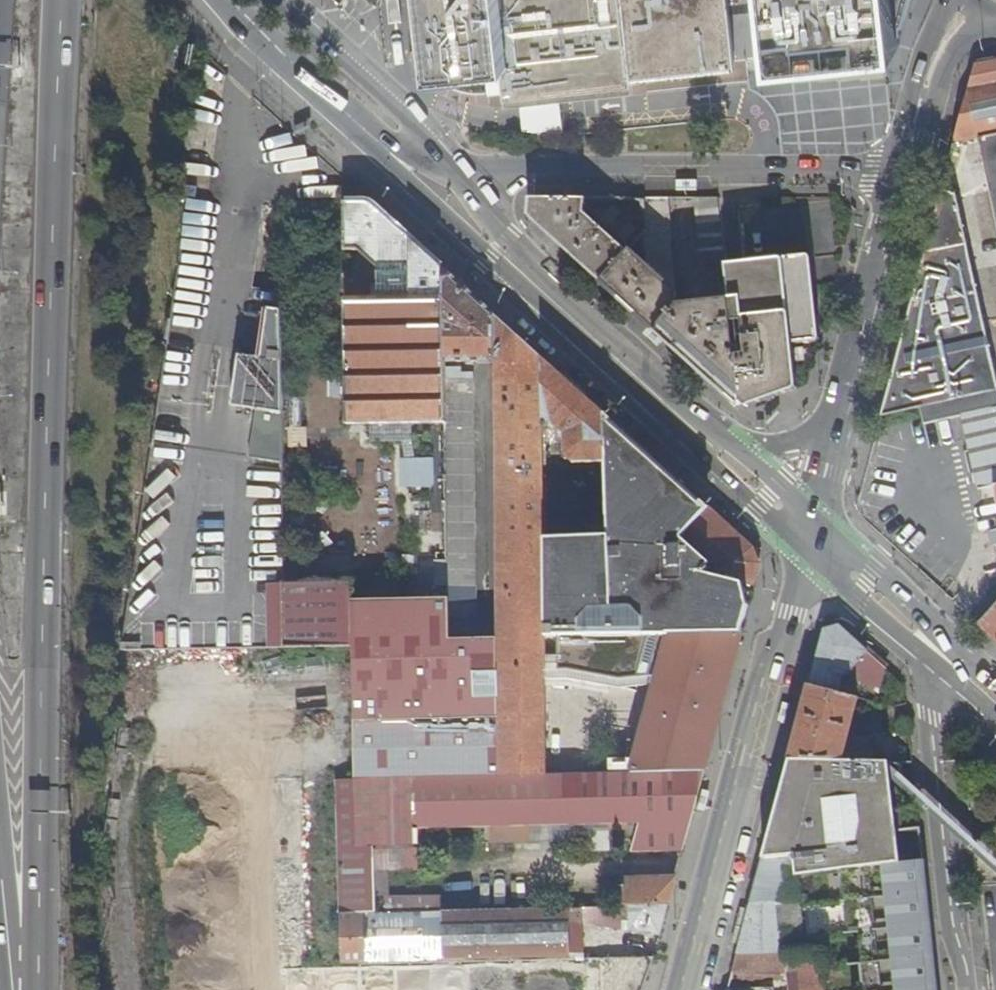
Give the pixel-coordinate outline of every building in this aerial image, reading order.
[(425,19),(427,37),(431,74),(437,73),(487,67),(500,66),(507,65),(500,0),(423,0),(425,19)] [(487,67),(491,96),(504,94),(506,108),(523,106),(525,120),(526,131),(566,132),(564,117),(562,102),(633,94),(631,79),(735,66),(731,33),(727,0),(500,0),(507,65),(500,66),(487,67)] [(899,46),(894,0),(767,0),(771,29),(773,47),(774,59),(783,58),(791,57),(821,54),(870,49),(899,46)] [(899,46),(909,0),(894,0),(899,46)] [(989,58),(975,61),(952,142),(968,139),(978,136),(995,215),(995,57),(989,58)] [(973,269),(955,192),(940,188),(913,289),(881,416),(920,408),(923,423),(960,417),(977,490),(993,486),(995,500),(995,377),(973,269)] [(520,212),(592,278),(623,244),(578,208),(579,194),(521,193),(520,212)] [(649,204),(579,194),(578,208),(623,244),(648,230),(649,204)] [(371,201),(345,202),(346,249),(361,249),(374,263),(370,268),(368,273),(369,297),(348,298),(351,423),(414,422),(415,500),(449,500),(446,382),(446,362),(444,266),(371,201)] [(671,286),(623,244),(592,278),(625,309),(645,328),(667,298),(671,290),(671,286)] [(721,293),(739,404),(792,385),(790,362),(788,341),(808,339),(815,338),(810,281),(807,255),(807,253),(806,253),(806,252),(804,252),(804,251),(778,253),(778,255),(779,255),(780,263),(738,268),(728,271),(723,273),(721,293)] [(495,312),(444,266),(446,362),(496,360),(495,312)] [(721,293),(667,298),(645,328),(731,405),(733,404),(738,406),(739,404),(721,293)] [(285,451),(282,299),(255,295),(248,345),(241,344),(233,394),(259,398),(253,446),(285,451)] [(549,737),(549,635),(547,538),(545,423),(544,356),(495,312),(496,360),(500,636),(491,636),(494,776),(635,770),(643,739),(549,737)] [(605,412),(544,356),(545,423),(554,423),(566,435),(566,455),(574,462),(607,460),(605,412)] [(450,565),(450,598),(451,620),(480,619),(474,381),(446,382),(449,500),(450,565)] [(671,634),(742,632),(749,606),(742,581),(713,571),(721,562),(693,536),(714,511),(605,412),(607,460),(611,535),(547,538),(549,635),(671,634)] [(415,500),(417,566),(450,565),(449,500),(415,500)] [(754,548),(714,511),(693,536),(721,562),(713,571),(742,581),(754,586),(756,579),(759,566),(760,564),(754,548)] [(417,566),(417,599),(450,598),(450,565),(417,566)] [(354,581),(287,582),(289,646),(354,645),(354,599),(354,581)] [(354,599),(354,645),(357,778),(415,777),(494,776),(491,636),(451,636),(451,620),(450,598),(417,599),(354,599)] [(978,625),(995,642),(995,605),(978,625)] [(825,628),(811,684),(855,696),(857,687),(847,684),(849,674),(870,682),(884,664),(840,625),(825,628)] [(635,770),(705,770),(742,632),(671,634),(643,739),(635,770)] [(811,684),(791,759),(875,761),(875,737),(851,737),(858,697),(855,696),(811,684)] [(875,761),(791,759),(765,857),(795,854),(798,877),(845,870),(899,863),(897,829),(892,785),(891,778),(890,769),(889,761),(875,761)] [(494,776),(415,777),(416,827),(640,824),(632,852),(684,851),(698,797),(705,770),(635,770),(494,776)] [(415,777),(357,778),(337,779),(341,912),(379,912),(375,846),(417,844),(416,827),(415,777)] [(527,827),(527,840),(553,839),(553,827),(527,827)] [(920,827),(897,829),(899,863),(924,859),(920,827)] [(981,845),(995,858),(995,828),(981,845)] [(765,857),(752,904),(778,902),(801,901),(798,877),(795,854),(765,857)] [(845,870),(848,901),(843,901),(843,902),(848,902),(851,932),(846,933),(846,934),(860,932),(863,963),(849,964),(849,965),(863,964),(866,989),(938,989),(924,859),(899,863),(845,870)] [(630,906),(669,905),(676,879),(626,880),(626,897),(619,897),(619,906),(630,906)] [(780,930),(804,929),(801,901),(778,902),(780,930)] [(739,955),(806,952),(804,929),(780,930),(778,902),(752,904),(739,955)] [(648,931),(661,934),(669,905),(630,906),(632,931),(648,931)] [(342,964),(570,958),(569,923),(584,922),(584,907),(379,912),(341,912),(342,964)] [(584,926),(615,926),(615,910),(584,911),(584,922),(584,926)] [(824,951),(806,952),(739,955),(733,974),(791,973),(791,975),(796,975),(798,989),(828,989),(824,951)]
